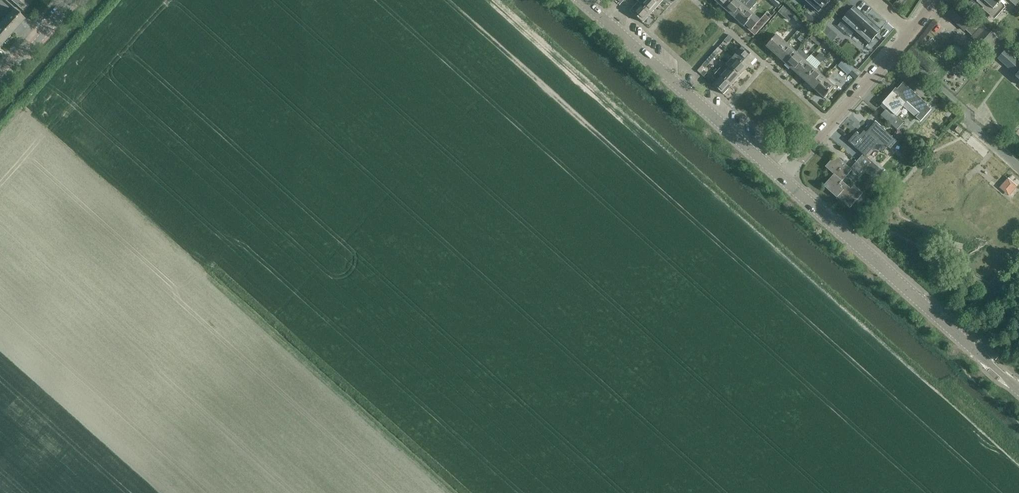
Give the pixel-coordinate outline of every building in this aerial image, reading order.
[(15,4),(21,9),(25,5),(19,0),(15,4)] [(654,0),(640,0),(638,2),(642,5),(651,14),(659,5),(654,0)] [(715,1),(725,9),(733,0),(716,0),(715,1)] [(725,9),(734,18),(749,1),(751,0),(742,0),(740,2),(738,0),(733,0),(725,9)] [(815,10),(819,14),(831,0),(809,0),(812,2),(809,5),(815,10)] [(977,2),(996,19),(1006,8),(1004,7),(1005,6),(1000,2),(1002,0),(978,0),(977,2)] [(749,1),(734,18),(744,27),(748,23),(754,29),(761,20),(750,11),(754,6),(749,1)] [(642,5),(634,14),(643,23),(651,14),(642,5)] [(868,45),(879,33),(872,27),(875,23),(855,6),(842,21),(868,45)] [(13,32),(25,19),(14,9),(6,18),(10,23),(7,26),(13,32)] [(813,26),(817,22),(812,17),(808,22),(813,26)] [(7,26),(10,23),(6,18),(0,24),(0,39),(4,42),(11,34),(13,32),(7,26)] [(829,21),(828,23),(828,25),(829,26),(831,27),(832,27),(834,26),(836,24),(837,22),(837,20),(836,19),(834,18),(832,18),(831,19),(829,21)] [(805,24),(801,21),(796,26),(800,29),(805,24)] [(983,48),(987,43),(978,34),(973,40),(983,48)] [(730,35),(724,41),(728,44),(733,38),(730,35)] [(767,47),(777,56),(790,42),(789,41),(786,44),(777,36),(767,47)] [(801,36),(798,39),(804,45),(807,41),(801,36)] [(807,41),(804,45),(809,49),(812,46),(807,41)] [(790,42),(777,56),(786,65),(797,53),(792,48),(794,45),(790,42)] [(713,53),(717,56),(722,51),(718,47),(713,53)] [(756,59),(743,47),(734,56),(738,59),(748,68),(756,59)] [(713,53),(708,59),(712,62),(717,56),(713,53)] [(797,53),(786,65),(796,73),(806,61),(797,53)] [(820,53),(817,56),(822,61),(819,65),(820,65),(826,58),(820,53)] [(826,58),(820,65),(823,69),(827,65),(828,66),(832,63),(826,58)] [(738,59),(730,68),(740,77),(748,68),(738,59)] [(806,61),(796,73),(805,82),(816,70),(806,61)] [(848,63),(844,67),(848,71),(852,67),(848,63)] [(697,71),(701,74),(706,68),(702,65),(697,71)] [(730,68),(722,77),(732,86),(740,77),(730,68)] [(816,70),(805,82),(815,90),(825,79),(816,70)] [(713,77),(718,82),(714,86),(724,95),(732,86),(722,77),(717,72),(713,77)] [(825,79),(815,90),(825,99),(835,87),(825,79)] [(882,104),(893,114),(887,121),(897,130),(904,123),(896,115),(904,105),(919,114),(920,113),(921,114),(928,105),(903,83),(894,93),(893,91),(882,104)] [(863,155),(856,162),(866,171),(873,163),(865,156),(880,140),(886,145),(892,137),(876,122),(862,137),(857,132),(848,142),(863,155)] [(742,141),(746,145),(756,136),(746,124),(737,132),(744,140),(742,141)] [(859,178),(866,171),(856,162),(850,169),(845,164),(843,166),(834,158),(825,167),(834,175),(824,187),(837,198),(838,198),(850,208),(863,193),(854,186),(851,189),(843,181),(852,171),(859,178)] [(1017,187),(1008,179),(1001,186),(1011,194),(1017,187)]
